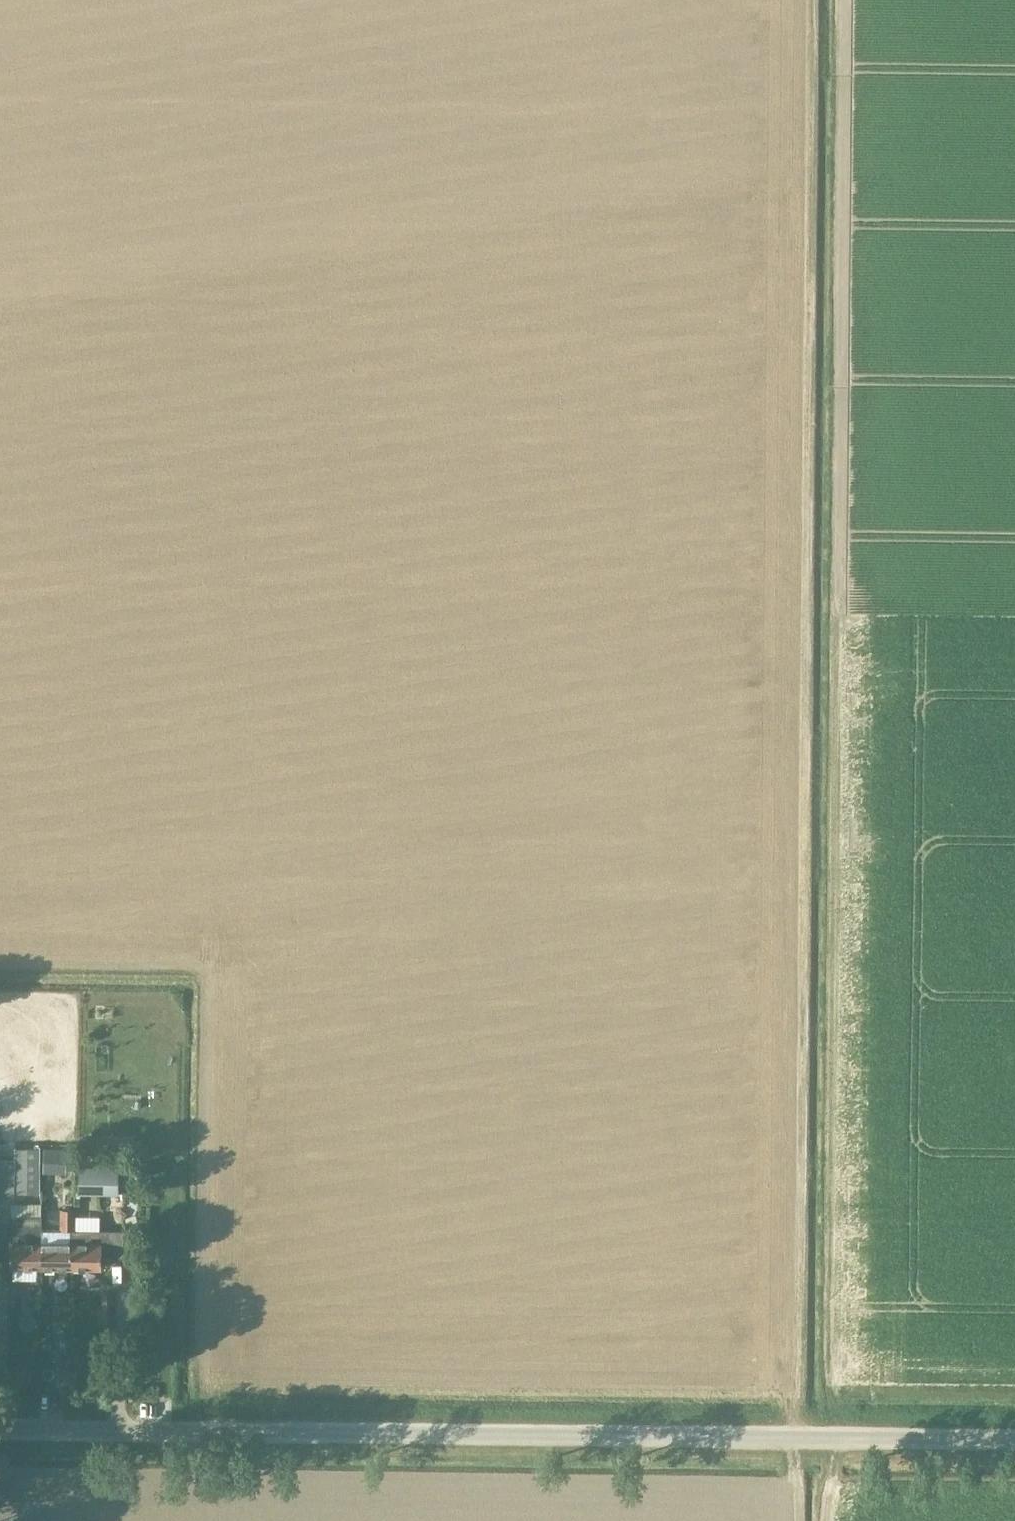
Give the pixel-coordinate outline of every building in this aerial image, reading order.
[(77,1194),(118,1194),(119,1166),(78,1165),(77,1194)] [(61,1219),(75,1220),(75,1209),(61,1209),(61,1219)] [(41,1267),(41,1230),(42,1230),(42,1213),(11,1213),(11,1267),(41,1267)] [(75,1230),(75,1220),(61,1219),(61,1230),(42,1230),(41,1230),(41,1267),(71,1268),(72,1230),(75,1230)] [(124,1231),(75,1230),(72,1230),(71,1268),(102,1268),(102,1256),(124,1256),(124,1231)]
